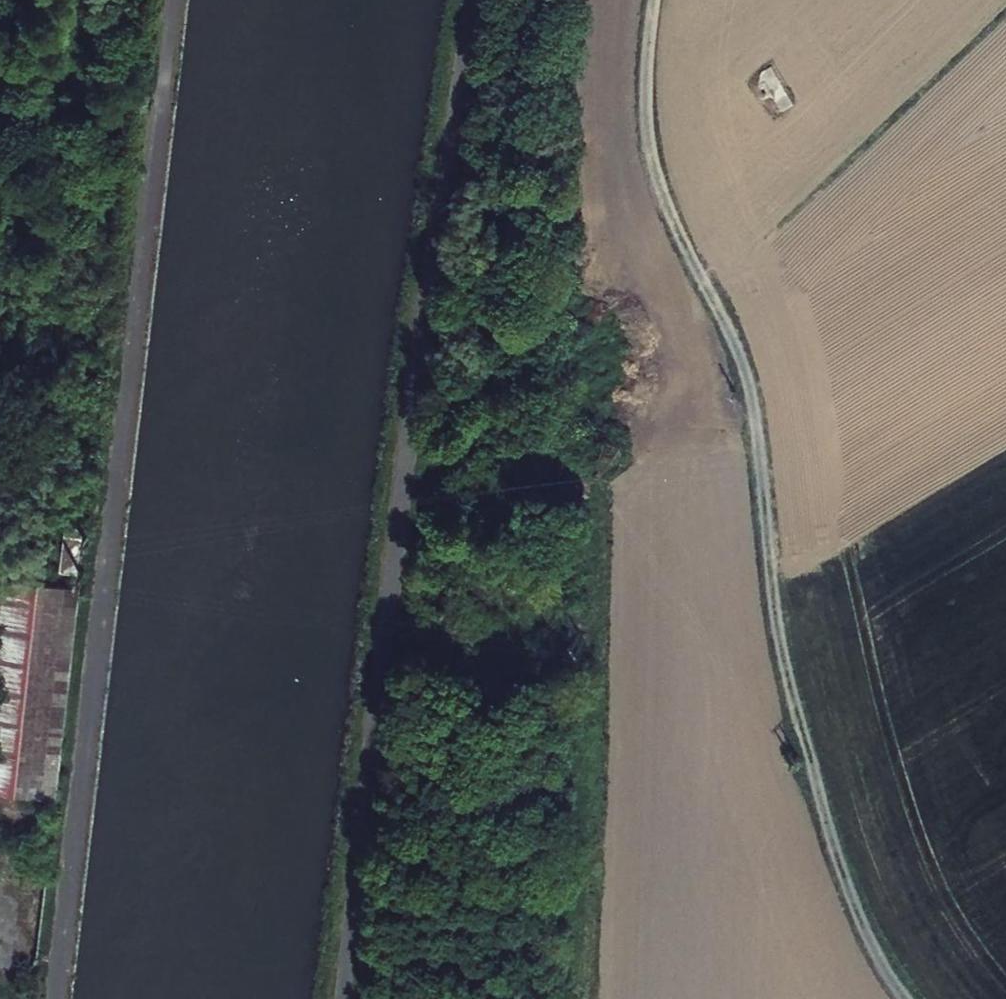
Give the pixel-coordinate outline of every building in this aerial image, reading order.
[(774,52),(748,78),(778,119),(802,96),(774,52)] [(84,526),(68,525),(63,568),(79,569),(84,526)] [(4,577),(0,610),(0,789),(58,794),(84,583),(4,577)]
